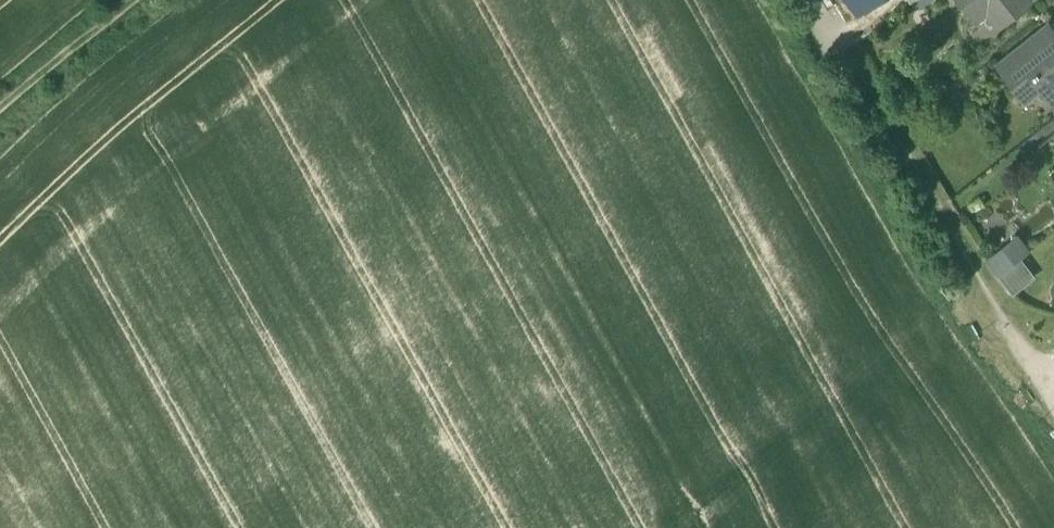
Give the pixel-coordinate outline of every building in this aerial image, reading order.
[(858,12),(873,0),(848,0),(858,12)] [(998,24),(1029,0),(979,0),(998,24)] [(997,63),(1017,88),(1033,76),(1052,99),(1053,97),(1053,37),(1045,26),(997,63)] [(1040,273),(1026,255),(1035,247),(1022,230),(989,255),(1017,291),(1040,273)]
